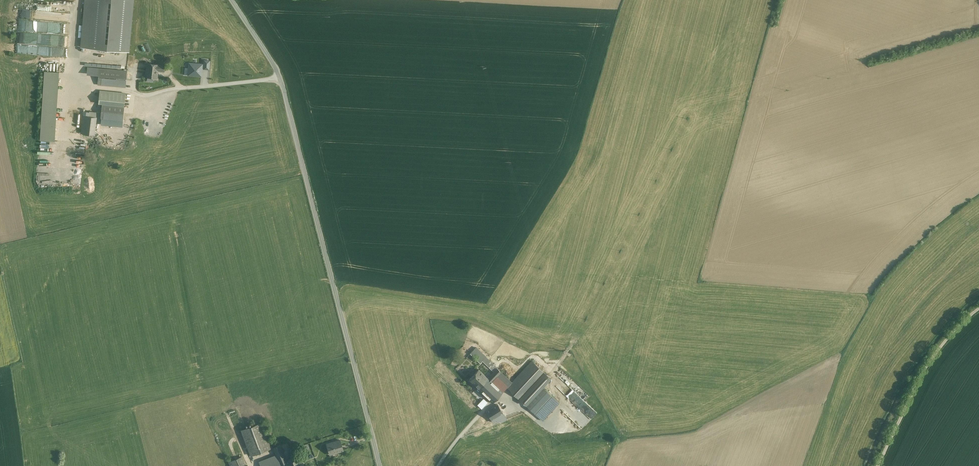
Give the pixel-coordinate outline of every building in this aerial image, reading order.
[(80,49),(130,53),(135,0),(85,0),(80,49)] [(164,65),(147,63),(147,70),(148,72),(147,76),(151,77),(152,78),(157,78),(157,73),(156,71),(156,70),(164,71),(164,65)] [(127,71),(99,69),(98,85),(125,87),(127,71)] [(59,72),(44,71),(41,118),(56,119),(59,72)] [(125,93),(100,91),(100,96),(124,99),(125,93)] [(124,99),(100,96),(99,103),(103,104),(124,106),(124,99)] [(124,106),(103,104),(101,118),(122,120),(124,106)] [(89,112),(83,111),(81,134),(86,134),(88,120),(89,112)] [(70,114),(69,114),(68,114),(67,114),(66,114),(65,114),(65,115),(64,116),(63,116),(63,117),(62,118),(62,119),(62,120),(62,121),(62,122),(63,123),(64,124),(65,125),(66,126),(67,126),(68,126),(69,126),(70,126),(71,126),(72,125),(73,124),(74,123),(74,122),(74,121),(74,120),(74,119),(74,118),(74,117),(73,116),(72,115),(71,115),(70,114)] [(56,119),(41,118),(40,139),(55,140),(56,119)] [(95,121),(88,120),(86,134),(93,135),(95,121)] [(77,142),(76,146),(87,148),(88,136),(82,136),(82,139),(80,138),(79,142),(77,142)] [(485,357),(475,348),(470,353),(480,363),(482,361),(485,357)] [(497,369),(485,357),(482,361),(494,372),(497,369)] [(532,361),(512,382),(507,387),(520,399),(545,372),(532,361)] [(487,379),(477,389),(492,403),(502,392),(492,382),(493,381),(492,380),(501,372),(499,371),(500,370),(499,368),(498,369),(497,369),(494,372),(487,379)] [(487,379),(478,369),(468,379),(477,388),(477,389),(487,379)] [(501,372),(492,380),(493,381),(492,382),(502,392),(506,388),(506,389),(507,387),(512,382),(501,372)] [(545,372),(520,399),(526,405),(543,387),(551,378),(545,372)] [(592,417),(597,413),(584,401),(589,395),(577,383),(578,385),(570,378),(569,376),(566,378),(563,382),(564,384),(560,386),(558,388),(589,417),(590,419),(592,417)] [(543,387),(526,405),(535,413),(552,395),(543,387)] [(497,404),(486,411),(491,420),(499,415),(497,412),(501,410),(497,404)] [(499,415),(491,420),(494,424),(501,420),(502,421),(506,418),(502,413),(499,415)] [(584,413),(575,423),(568,416),(565,419),(570,424),(568,426),(574,433),(589,418),(584,413)] [(602,416),(593,423),(595,426),(605,419),(602,416)] [(261,422),(241,430),(251,455),(271,448),(261,422)] [(340,439),(326,443),(330,454),(343,450),(340,439)] [(280,445),(273,447),(276,454),(283,451),(280,445)] [(283,451),(276,454),(279,460),(285,457),(283,451)] [(231,461),(233,465),(245,465),(246,465),(242,456),(231,461)] [(288,459),(291,465),(299,465),(296,456),(288,459)] [(288,459),(287,460),(285,457),(279,460),(280,463),(285,461),(287,465),(291,465),(288,459)]
